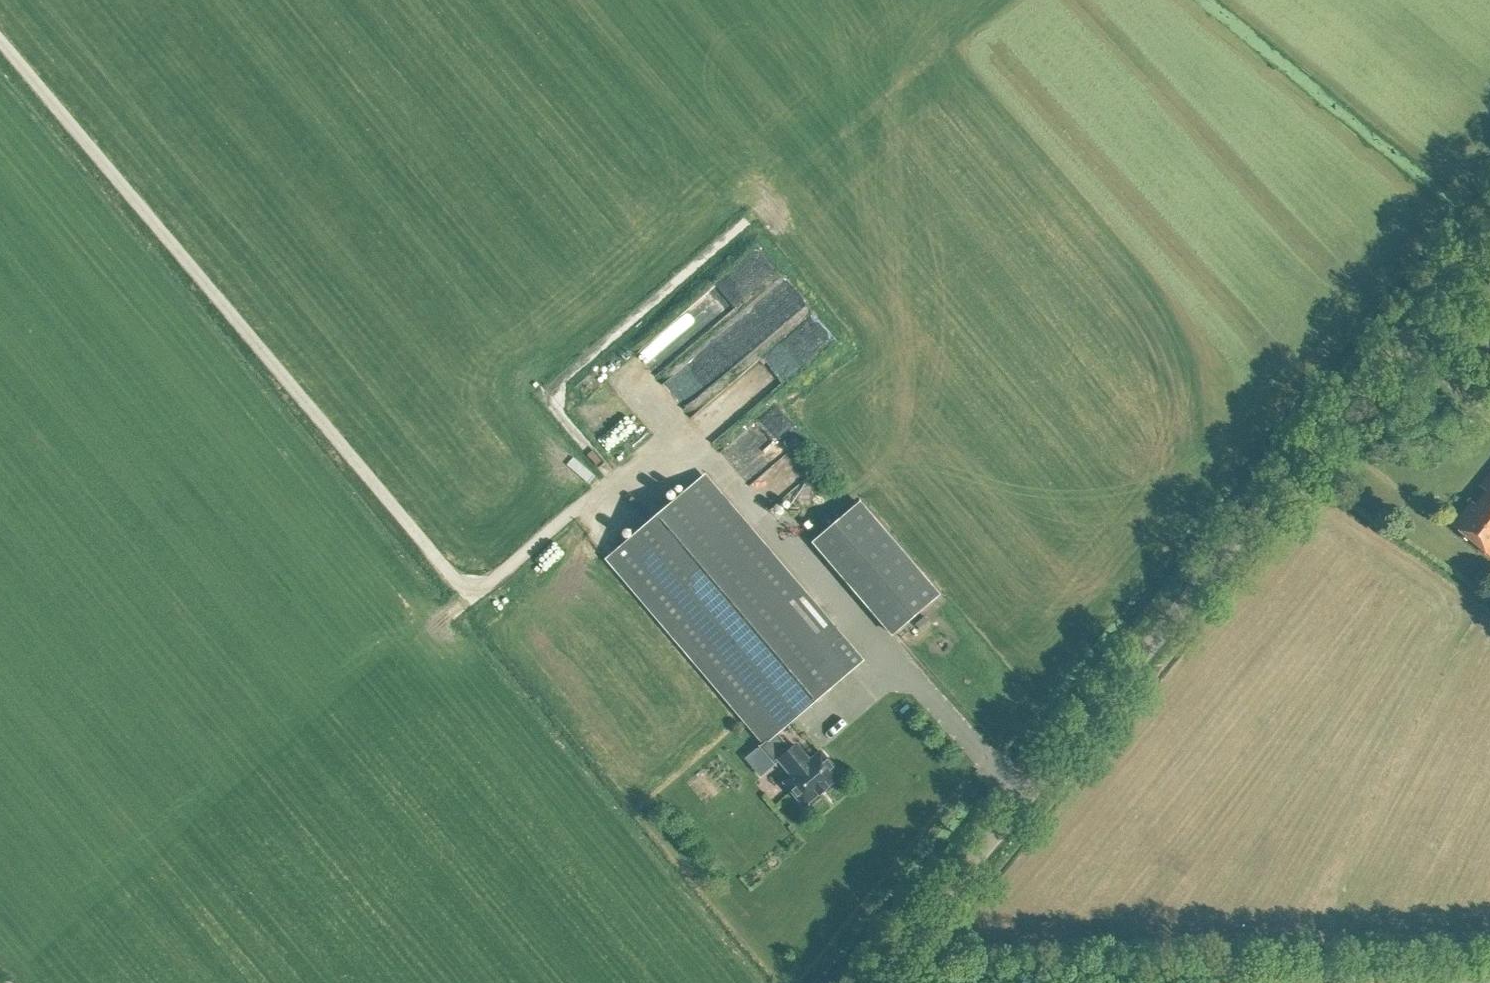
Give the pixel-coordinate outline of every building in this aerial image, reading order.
[(797,322),(817,350),(833,338),(812,311),(797,322)] [(1479,487),(1485,492),(1474,505),(1471,502),(1451,525),(1489,557),(1489,473),(1479,487)] [(788,748),(776,733),(862,661),(829,623),(827,625),(702,478),(608,558),(765,742),(764,743),(792,776),(783,784),(803,807),(841,775),(821,752),(810,762),(794,743),(788,748)] [(890,637),(936,598),(857,505),(811,544),(890,637)]
